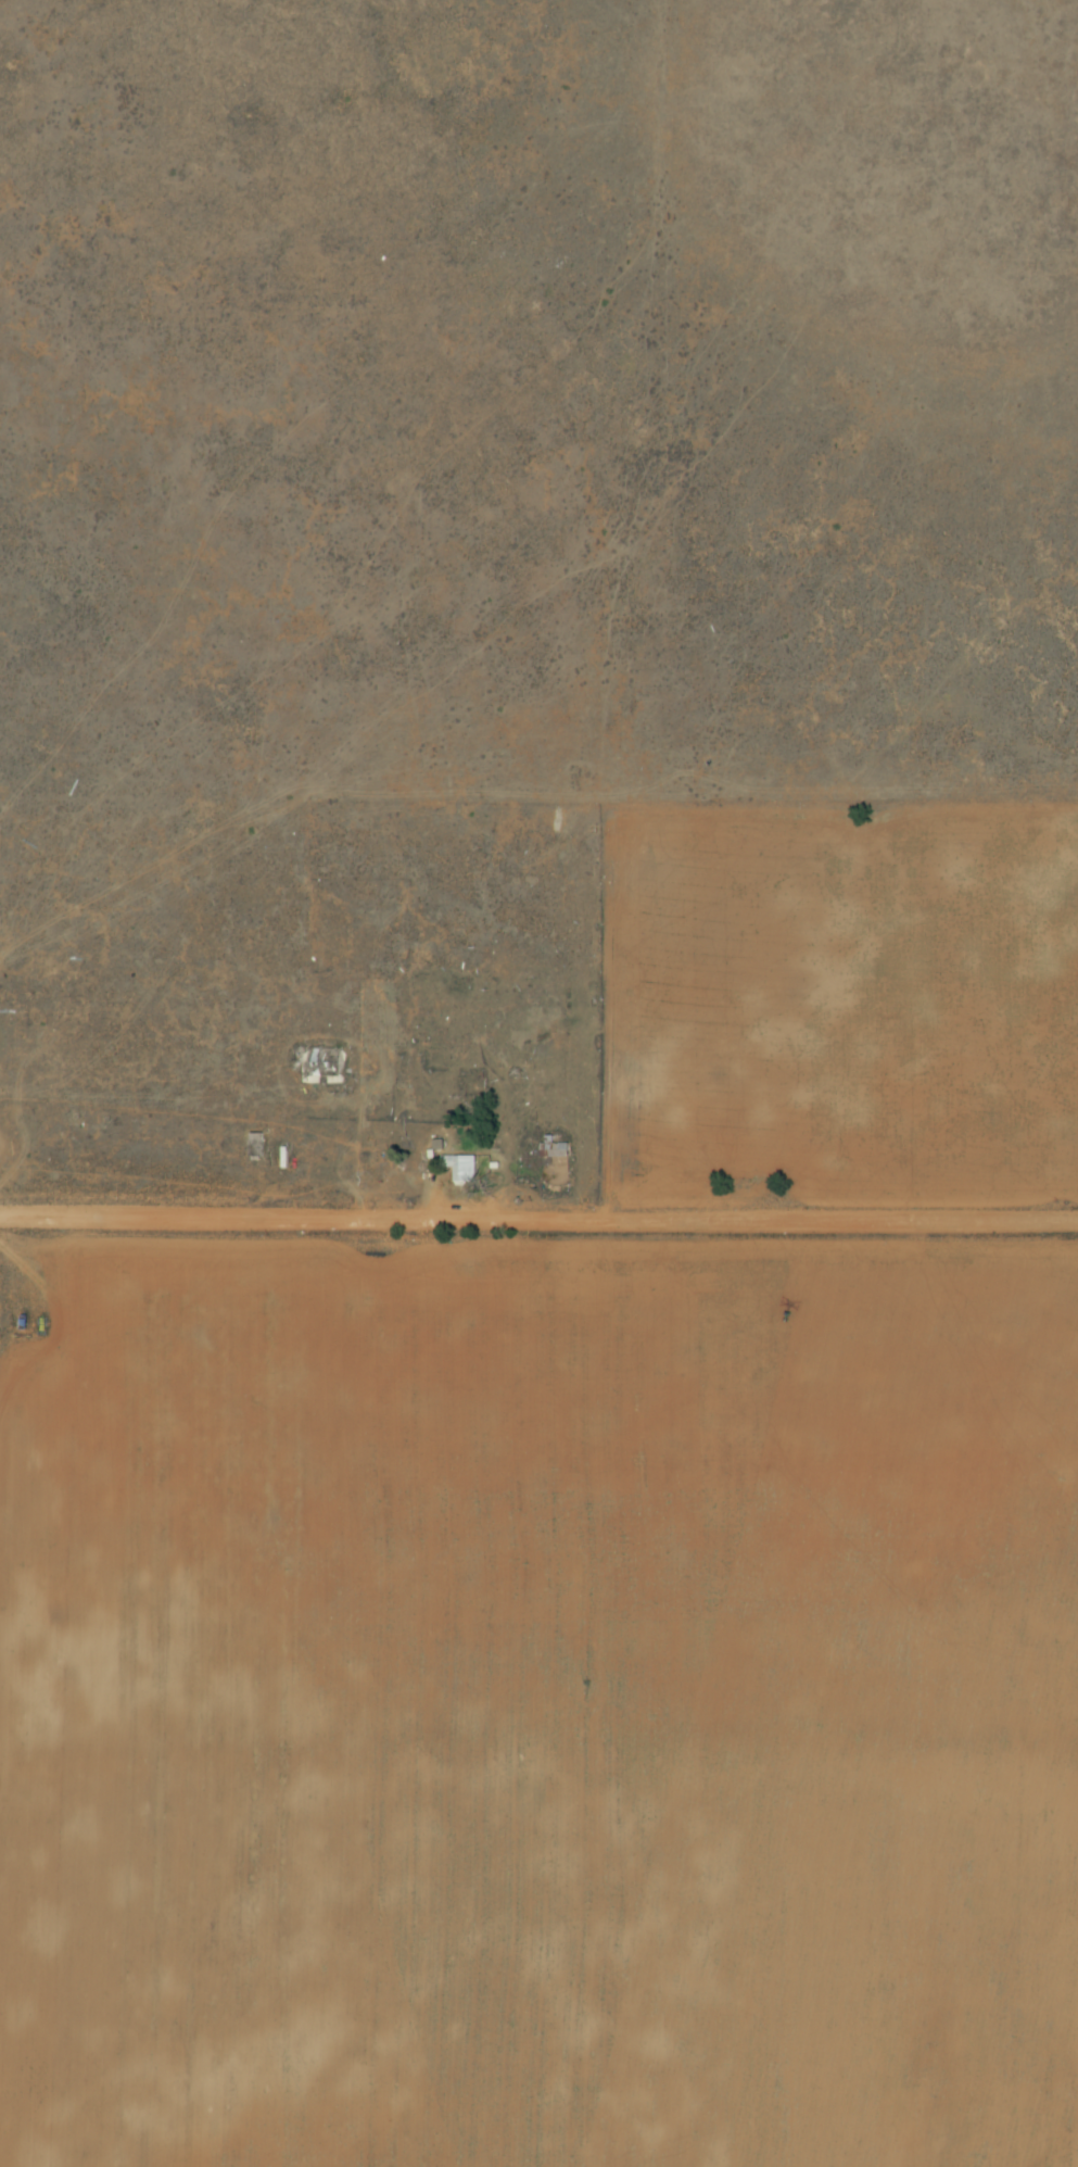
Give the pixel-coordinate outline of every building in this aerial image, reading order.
[(298,1083),(342,1083),(342,1055),(298,1055),(298,1083)] [(262,1133),(247,1133),(247,1159),(262,1159),(262,1133)] [(554,1142),(554,1135),(540,1135),(540,1156),(568,1156),(568,1142),(554,1142)] [(440,1169),(470,1169),(470,1156),(440,1156),(440,1169)]
